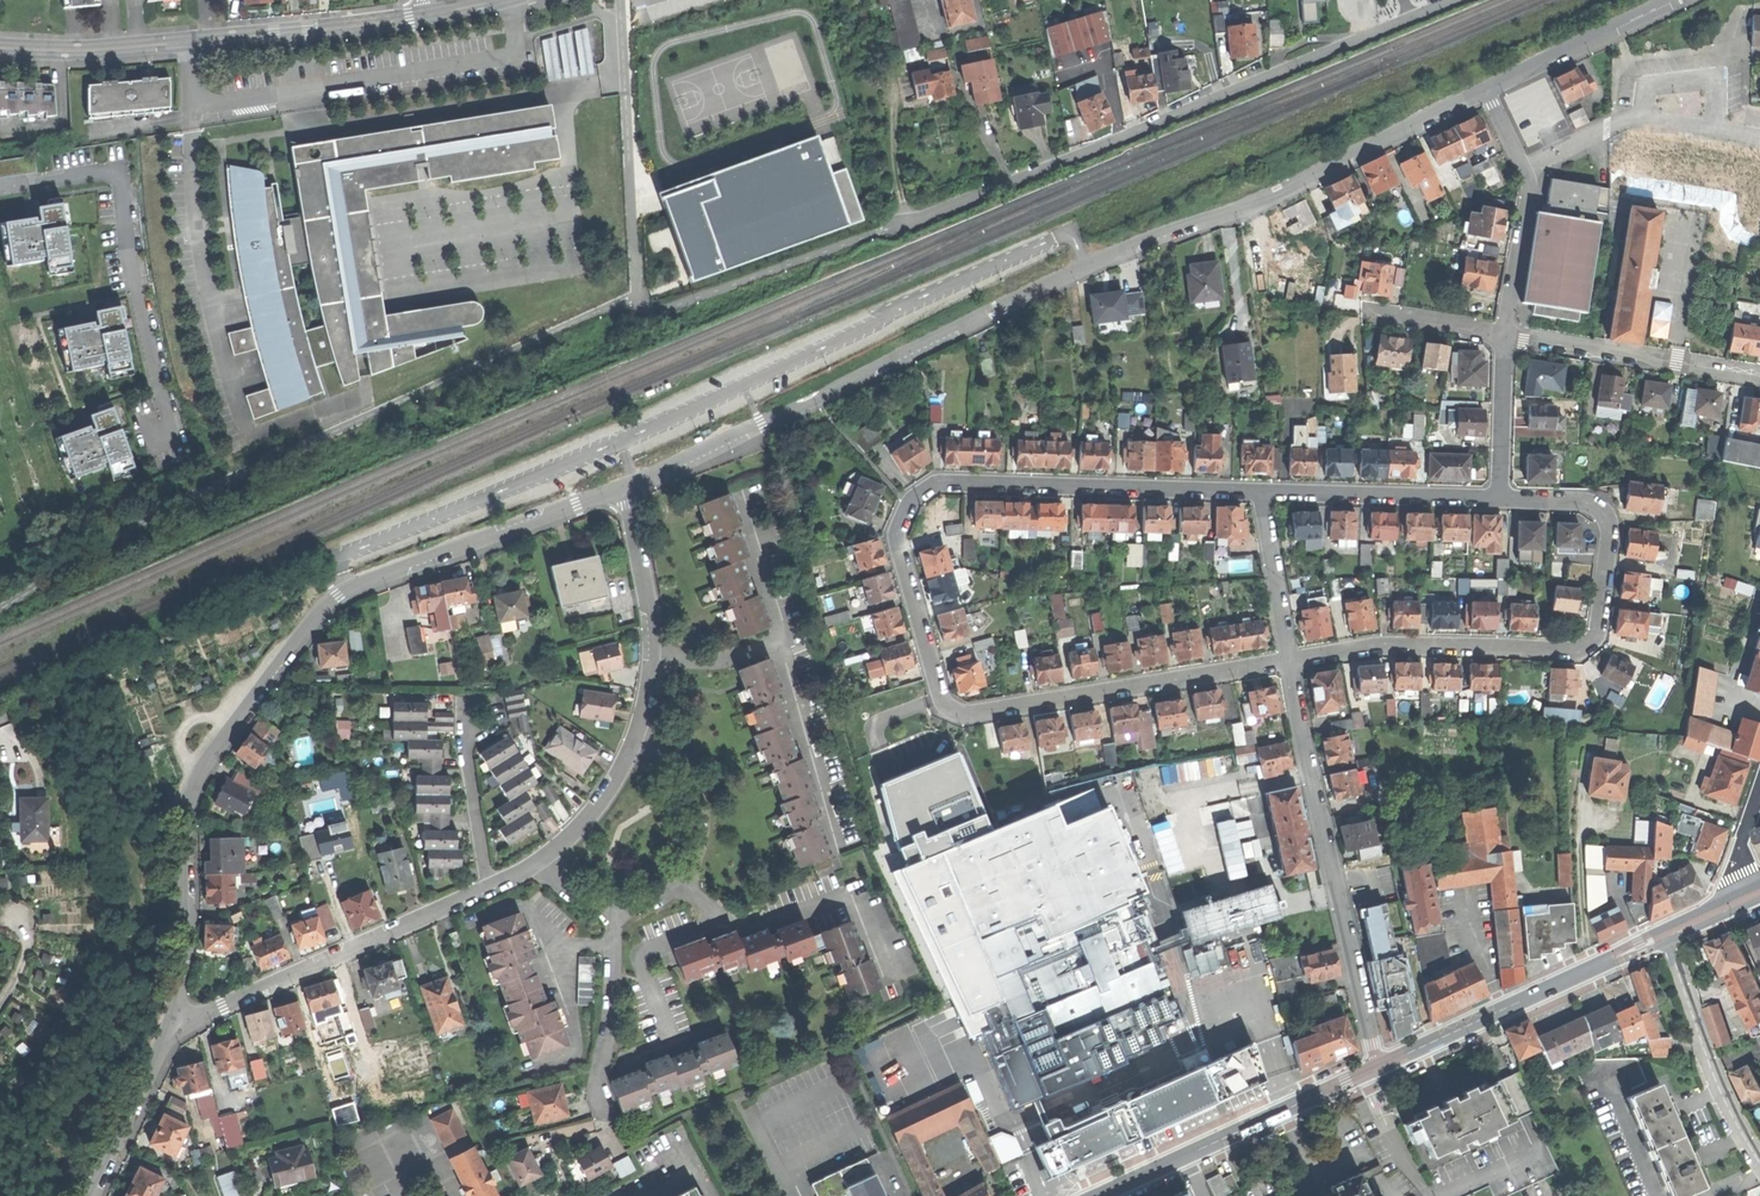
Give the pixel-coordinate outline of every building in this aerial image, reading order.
[(97,6),(96,0),(59,0),(60,9),(78,8),(97,6)] [(900,51),(920,46),(908,0),(888,0),(900,51)] [(969,0),(942,0),(948,26),(974,20),(969,0)] [(1105,12),(1046,25),(1053,56),(1112,43),(1105,12)] [(1212,17),(1215,35),(1225,34),(1222,16),(1212,17)] [(1751,47),(1752,47),(1752,45),(1759,46),(1759,18),(1754,18),(1754,16),(1752,16),(1751,47)] [(595,18),(535,39),(541,76),(601,63),(595,18)] [(1268,48),(1282,48),(1282,21),(1268,21),(1268,48)] [(1244,57),(1256,56),(1253,26),(1247,26),(1239,27),(1227,29),(1231,59),(1244,57)] [(967,53),(990,48),(988,36),(965,41),(967,53)] [(928,61),(947,57),(946,48),(927,52),(928,61)] [(1134,59),(1150,56),(1149,48),(1132,50),(1134,59)] [(1105,70),(1115,68),(1113,53),(1112,50),(1102,52),(1105,70)] [(1113,53),(1115,68),(1125,66),(1122,51),(1113,53)] [(1159,55),(1160,64),(1175,61),(1174,52),(1159,55)] [(1156,91),(1164,90),(1160,64),(1159,55),(1150,56),(1153,75),(1156,91)] [(988,103),(1000,100),(991,60),(968,65),(971,82),(976,105),(988,103)] [(1177,91),(1190,88),(1185,60),(1175,61),(1160,64),(1164,90),(1165,93),(1177,91)] [(965,83),(971,82),(968,65),(961,66),(965,83)] [(1561,102),(1562,104),(1586,93),(1580,81),(1575,70),(1563,76),(1551,82),(1561,102)] [(916,96),(932,93),(928,76),(929,76),(928,71),(912,74),(916,96)] [(1157,99),(1156,91),(1153,75),(1137,77),(1136,71),(1125,72),(1130,103),(1143,101),(1157,99)] [(932,93),(933,99),(943,97),(954,95),(949,72),(929,76),(928,76),(932,93)] [(1075,84),(1078,104),(1100,95),(1097,76),(1075,84)] [(1550,107),(1561,102),(1551,82),(1549,76),(1536,82),(1526,87),(1539,113),(1550,107)] [(1586,78),(1580,81),(1586,93),(1592,90),(1586,78)] [(88,86),(89,116),(171,109),(170,79),(155,80),(155,81),(152,81),(150,81),(150,80),(148,80),(148,81),(144,82),(144,81),(131,82),(131,84),(129,84),(128,82),(126,82),(115,83),(115,85),(113,85),(111,85),(111,84),(108,84),(108,85),(104,86),(104,85),(96,85),(88,86)] [(1,112),(1,111),(9,110),(9,114),(20,114),(20,112),(29,111),(29,115),(39,115),(39,112),(46,112),(46,116),(58,116),(55,85),(49,84),(42,84),(42,89),(37,88),(37,84),(29,83),(23,83),(23,88),(18,88),(18,83),(10,83),(4,82),(4,87),(0,87),(0,113),(1,112)] [(1013,98),(1019,129),(1031,126),(1043,124),(1040,114),(1039,108),(1048,106),(1046,93),(1038,95),(1037,93),(1013,98)] [(1088,126),(1090,131),(1101,126),(1112,121),(1100,95),(1078,104),(1088,126)] [(1565,109),(1562,104),(1561,102),(1550,107),(1553,114),(1565,109)] [(364,190),(368,189),(369,189),(369,190),(418,182),(415,166),(426,164),(428,180),(451,176),(452,181),(449,182),(450,184),(534,170),(534,168),(532,168),(531,164),(559,159),(555,136),(549,137),(548,130),(545,111),(545,107),(420,127),(421,131),(410,133),(409,129),(359,137),(333,142),(335,159),(324,161),(322,154),(321,150),(317,148),(290,143),(290,144),(294,145),(295,146),(295,149),(291,149),(295,173),(297,172),(298,178),(295,178),(302,219),(283,222),(277,184),(271,184),(271,188),(265,189),(263,179),(261,175),(259,172),(230,167),(230,170),(228,170),(228,166),(226,166),(236,244),(244,289),(258,286),(262,305),(250,308),(255,329),(229,335),(235,357),(261,351),(272,390),(248,398),(256,421),(311,400),(311,398),(324,393),(325,396),(326,395),(317,369),(336,364),(344,387),(360,381),(356,354),(368,352),(372,377),(403,364),(467,340),(461,335),(461,328),(476,325),(479,322),(481,318),(482,313),(481,309),(478,305),(474,303),(469,303),(394,315),(386,318),(371,321),(369,324),(366,321),(344,193),(364,190)] [(1567,114),(1570,120),(1575,129),(1589,122),(1581,108),(1567,114)] [(551,110),(545,111),(548,130),(554,129),(551,110)] [(1452,129),(1463,153),(1472,148),(1475,155),(1485,151),(1482,144),(1487,141),(1476,117),(1465,123),(1452,129)] [(1554,128),(1558,137),(1575,129),(1570,120),(1554,128)] [(1437,165),(1463,153),(1452,129),(1440,135),(1430,140),(1434,149),(1430,151),(1437,165)] [(1622,160),(1672,168),(1720,176),(1754,181),(1758,156),(1758,154),(1722,149),(1722,151),(1711,149),(1711,147),(1674,141),(1674,143),(1663,141),(1663,139),(1627,133),(1622,160)] [(819,136),(659,196),(693,282),(851,226),(819,136)] [(1400,165),(1410,185),(1417,181),(1423,178),(1425,182),(1434,178),(1423,154),(1410,160),(1400,165)] [(1397,189),(1400,188),(1384,155),(1371,162),(1360,167),(1374,195),(1380,192),(1382,195),(1387,192),(1388,194),(1397,189)] [(1759,237),(1759,157),(1758,156),(1754,181),(1751,197),(1745,235),(1759,237)] [(1487,160),(1470,168),(1473,172),(1474,175),(1490,167),(1487,160)] [(1470,168),(1468,163),(1453,170),(1458,179),(1473,172),(1470,168)] [(1669,184),(1717,191),(1720,176),(1672,168),(1669,184)] [(1717,191),(1736,194),(1751,197),(1754,181),(1720,176),(1717,191)] [(1336,184),(1324,190),(1336,214),(1341,211),(1354,205),(1361,201),(1349,177),(1336,184)] [(1442,193),(1434,178),(1425,182),(1423,178),(1417,181),(1426,201),(1442,193)] [(1547,204),(1550,204),(1595,212),(1596,205),(1599,188),(1551,179),(1549,192),(1547,204)] [(1401,187),(1400,188),(1397,189),(1401,197),(1405,195),(1401,187)] [(1609,189),(1599,188),(1596,205),(1608,207),(1609,189)] [(367,204),(364,190),(344,193),(366,321),(369,324),(371,321),(386,318),(383,304),(373,305),(372,297),(382,295),(368,212),(358,214),(356,206),(367,204)] [(1744,245),(1745,235),(1751,197),(1736,194),(1728,242),(1744,245)] [(1484,199),(1483,208),(1504,212),(1506,202),(1484,199)] [(1314,224),(1315,223),(1314,221),(1303,200),(1291,207),(1282,211),(1285,218),(1282,219),(1289,233),(1292,232),(1294,236),(1307,229),(1306,227),(1314,224)] [(1367,213),(1361,201),(1354,205),(1358,212),(1345,219),(1341,211),(1336,214),(1329,217),(1335,229),(1367,213)] [(37,208),(39,218),(0,225),(0,228),(8,270),(48,262),(50,275),(74,271),(61,204),(37,208)] [(368,212),(367,204),(356,206),(358,214),(368,212)] [(1550,204),(1548,215),(1593,222),(1595,212),(1550,204)] [(1358,212),(1354,205),(1341,211),(1345,219),(1358,212)] [(1476,236),(1500,240),(1501,233),(1503,217),(1504,212),(1483,208),(1481,208),(1480,216),(1476,236)] [(1630,209),(1626,232),(1635,233),(1634,239),(1654,243),(1659,214),(1630,209)] [(1608,214),(1595,212),(1593,222),(1600,224),(1608,225),(1608,214)] [(1522,302),(1522,304),(1534,306),(1578,313),(1587,314),(1587,312),(1586,312),(1600,224),(1593,222),(1548,215),(1537,213),(1523,302),(1522,302)] [(1466,234),(1476,236),(1480,216),(1470,214),(1466,234)] [(1337,232),(1335,229),(1329,217),(1321,221),(1327,233),(1328,236),(1337,232)] [(1320,218),(1314,221),(1315,223),(1314,224),(1320,236),(1327,233),(1321,221),(1320,218)] [(1288,234),(1289,233),(1282,219),(1275,223),(1279,232),(1286,229),(1288,234)] [(1626,232),(1614,312),(1642,316),(1646,288),(1649,288),(1652,271),(1650,271),(1654,243),(1634,239),(1635,233),(1626,232)] [(1331,241),(1328,236),(1327,233),(1320,236),(1324,245),(1331,241)] [(1483,245),(1481,253),(1497,256),(1498,248),(1483,245)] [(1479,252),(1477,262),(1495,265),(1497,256),(1481,253),(1479,252)] [(1481,290),(1490,291),(1492,279),(1495,265),(1477,262),(1465,260),(1464,266),(1460,286),(1470,288),(1481,290)] [(1190,303),(1221,299),(1216,263),(1203,264),(1190,266),(1192,277),(1187,277),(1190,303)] [(1373,296),(1387,298),(1392,268),(1361,263),(1358,280),(1358,281),(1363,282),(1361,292),(1361,294),(1373,296)] [(1397,267),(1393,285),(1403,287),(1407,269),(1397,267)] [(1352,291),(1361,292),(1363,282),(1358,281),(1358,280),(1354,280),(1352,288),(1352,291)] [(1351,299),(1352,291),(1352,288),(1345,286),(1343,298),(1351,299)] [(1125,290),(1090,295),(1094,325),(1129,320),(1128,316),(1125,294),(1125,290)] [(1142,292),(1125,294),(1128,316),(1145,314),(1142,292)] [(383,304),(382,295),(372,297),(373,305),(383,304)] [(1349,311),(1351,299),(1343,298),(1342,310),(1349,311)] [(1577,321),(1578,313),(1534,306),(1532,314),(1531,314),(1531,315),(1578,323),(1578,321),(1577,321)] [(121,308),(97,312),(99,322),(60,330),(68,373),(108,367),(111,379),(134,374),(121,308)] [(1733,310),(1731,325),(1738,326),(1740,311),(1733,310)] [(1063,328),(1072,327),(1069,311),(1060,312),(1063,328)] [(1609,341),(1637,345),(1642,316),(1614,312),(1609,341)] [(1074,344),(1086,343),(1083,325),(1072,327),(1074,344)] [(1759,355),(1759,329),(1753,328),(1748,328),(1738,326),(1731,325),(1727,351),(1743,353),(1759,355)] [(1389,366),(1404,368),(1408,342),(1395,340),(1379,337),(1375,364),(1382,365),(1389,366)] [(1227,382),(1253,378),(1248,343),(1234,345),(1222,347),(1227,382)] [(1422,368),(1444,372),(1447,348),(1436,346),(1425,345),(1422,368)] [(1458,386),(1484,386),(1484,374),(1484,363),(1478,363),(1479,352),(1458,352),(1458,353),(1458,366),(1458,386)] [(1349,392),(1355,392),(1353,355),(1340,356),(1330,356),(1330,373),(1331,378),(1328,378),(1329,393),(1349,392)] [(983,375),(993,373),(989,357),(980,360),(983,375)] [(1526,385),(1560,390),(1563,367),(1529,362),(1528,372),(1526,385)] [(1349,400),(1349,392),(1329,393),(1328,378),(1331,378),(1330,373),(1323,373),(1324,399),(1329,401),(1349,400)] [(1617,404),(1619,404),(1621,386),(1623,379),(1612,377),(1600,375),(1597,401),(1617,404)] [(1641,404),(1666,408),(1666,407),(1668,393),(1669,386),(1656,384),(1644,382),(1641,404)] [(1625,386),(1621,386),(1619,404),(1617,404),(1616,409),(1621,409),(1629,411),(1631,396),(1624,394),(1625,386)] [(1703,415),(1716,417),(1719,394),(1703,392),(1687,389),(1683,412),(1703,415)] [(1367,410),(1377,410),(1377,393),(1367,394),(1367,410)] [(1680,395),(1668,393),(1666,407),(1678,409),(1680,395)] [(1759,427),(1759,401),(1755,400),(1744,398),(1740,424),(1750,425),(1755,426),(1759,427)] [(1440,410),(1450,411),(1457,411),(1457,401),(1440,401),(1440,410)] [(1457,401),(1457,411),(1476,411),(1477,402),(1457,401)] [(1616,409),(1617,404),(1597,401),(1596,406),(1597,406),(1616,409)] [(930,423),(940,423),(941,405),(930,405),(930,423)] [(1619,419),(1621,409),(1616,409),(1597,406),(1595,416),(1619,419)] [(1528,418),(1528,429),(1555,429),(1555,418),(1555,407),(1528,407),(1528,418)] [(112,409),(91,416),(94,426),(61,437),(76,481),(110,468),(115,482),(138,474),(112,409)] [(1118,411),(1118,428),(1128,428),(1128,412),(1118,411)] [(1457,436),(1483,436),(1483,424),(1483,411),(1476,411),(1457,411),(1450,411),(1449,422),(1457,422),(1457,436)] [(1701,428),(1703,415),(1683,412),(1681,425),(1701,428)] [(1184,429),(1195,429),(1195,413),(1184,413),(1184,429)] [(1413,439),(1423,439),(1424,416),(1413,416),(1413,439)] [(1309,475),(1315,475),(1316,445),(1316,431),(1316,418),(1306,420),(1306,427),(1297,427),(1297,423),(1292,423),(1292,427),(1294,428),(1293,446),(1289,446),(1289,476),(1290,476),(1290,477),(1293,480),(1298,480),(1301,477),(1301,476),(1304,476),(1304,475),(1309,475)] [(1563,418),(1555,418),(1555,429),(1563,429),(1563,418)] [(861,429),(873,446),(882,440),(870,423),(861,429)] [(864,453),(873,446),(861,429),(850,437),(864,453)] [(1160,429),(1160,442),(1177,442),(1177,434),(1160,429)] [(1195,430),(1194,446),(1204,446),(1204,440),(1204,430),(1195,430)] [(1317,431),(1316,431),(1316,445),(1325,445),(1325,432),(1317,431)] [(1025,432),(1025,441),(1036,441),(1037,432),(1025,432)] [(906,445),(891,454),(903,473),(906,471),(909,475),(911,474),(915,474),(918,472),(919,468),(924,465),(930,461),(916,438),(914,439),(911,433),(902,438),(906,445)] [(1051,433),(1051,442),(1060,442),(1060,433),(1051,433)] [(1086,435),(1086,443),(1097,443),(1097,435),(1086,435)] [(1711,460),(1721,461),(1724,437),(1709,435),(1706,458),(1711,459),(1711,460)] [(951,439),(942,439),(942,453),(945,453),(945,464),(947,464),(949,468),(954,468),(957,464),(962,464),(971,465),(971,439),(961,439),(951,439)] [(982,439),(971,439),(971,465),(980,465),(985,465),(987,468),(993,468),(995,465),(998,465),(998,453),(1002,453),(1002,445),(998,445),(998,439),(991,439),(982,439)] [(1030,466),(1043,466),(1043,441),(1036,441),(1025,441),(1018,441),(1018,447),(1013,447),(1013,454),(1017,455),(1017,467),(1023,467),(1030,467),(1030,466)] [(1051,442),(1043,441),(1043,466),(1055,466),(1055,468),(1060,468),(1069,468),(1069,456),(1073,456),(1073,449),(1069,449),(1069,442),(1060,442),(1051,442)] [(1128,461),(1128,470),(1140,470),(1153,470),(1154,442),(1142,442),(1134,441),(1129,441),(1128,448),(1124,448),(1124,461),(1128,461)] [(1759,469),(1759,447),(1725,441),(1721,461),(1759,469)] [(1157,442),(1157,471),(1169,471),(1182,471),(1182,460),(1187,460),(1187,451),(1182,451),(1182,442),(1177,442),(1160,442),(1157,442)] [(1086,443),(1080,443),(1080,468),(1088,468),(1095,468),(1096,472),(1102,473),(1104,469),(1107,469),(1107,458),(1112,458),(1112,449),(1107,449),(1107,443),(1097,443),(1086,443)] [(1258,473),(1271,474),(1271,470),(1272,448),(1272,446),(1259,446),(1242,445),(1242,463),(1246,463),(1246,473),(1258,473)] [(1211,472),(1219,472),(1219,461),(1224,461),(1225,453),(1220,453),(1220,446),(1215,446),(1204,446),(1194,446),(1194,471),(1207,471),(1207,472),(1211,472)] [(1280,448),(1272,448),(1271,470),(1280,470),(1280,448)] [(767,454),(772,473),(781,471),(776,451),(767,454)] [(1338,476),(1351,477),(1351,452),(1343,451),(1336,451),(1326,451),(1325,457),(1321,457),(1321,465),(1325,465),(1325,476),(1338,476)] [(1377,478),(1387,478),(1388,452),(1381,452),(1368,452),(1368,451),(1360,451),(1360,455),(1356,455),(1356,463),(1360,463),(1360,478),(1361,478),(1364,481),(1369,481),(1372,478),(1377,478)] [(1399,478),(1413,479),(1413,467),(1418,467),(1418,459),(1413,459),(1413,452),(1404,452),(1395,452),(1388,452),(1387,478),(1399,478)] [(1449,480),(1468,481),(1469,457),(1430,456),(1430,479),(1449,480)] [(1527,470),(1527,483),(1558,483),(1558,471),(1552,470),(1552,458),(1527,458),(1527,470)] [(846,491),(853,496),(860,478),(871,483),(873,479),(854,470),(848,477),(845,481),(846,491)] [(845,515),(867,524),(875,507),(883,488),(871,483),(860,478),(853,496),(845,515)] [(1625,510),(1658,514),(1660,496),(1666,497),(1667,488),(1628,484),(1626,498),(1625,510)] [(715,558),(719,569),(739,561),(748,558),(739,535),(738,535),(735,528),(740,526),(728,494),(700,505),(707,523),(711,534),(712,537),(713,536),(714,540),(716,544),(711,546),(711,547),(715,558)] [(1695,501),(1695,521),(1713,520),(1715,502),(1695,501)] [(974,527),(1000,528),(1001,503),(989,503),(975,502),(975,513),(970,513),(970,521),(975,521),(974,527)] [(1014,504),(1002,504),(1002,529),(1009,529),(1017,529),(1027,529),(1027,523),(1032,523),(1032,515),(1028,515),(1028,503),(1019,503),(1014,503),(1014,504)] [(1049,505),(1037,505),(1036,530),(1043,530),(1062,530),(1062,524),(1067,524),(1067,516),(1063,516),(1063,504),(1056,504),(1049,504),(1049,505)] [(1088,540),(1101,540),(1101,531),(1108,531),(1108,507),(1096,507),(1096,505),(1090,505),(1083,505),(1082,517),(1078,517),(1078,525),(1082,525),(1082,531),(1088,531),(1088,540)] [(1120,507),(1108,507),(1108,531),(1113,531),(1125,532),(1132,532),(1133,526),(1137,526),(1137,518),(1133,517),(1133,506),(1126,506),(1120,506),(1120,507)] [(1158,533),(1169,533),(1169,527),(1174,527),(1174,519),(1169,519),(1170,507),(1162,507),(1156,507),(1156,508),(1143,508),(1143,532),(1150,533),(1158,533)] [(1196,533),(1204,534),(1205,527),(1209,527),(1210,520),(1205,520),(1205,508),(1198,507),(1191,507),(1191,508),(1179,508),(1179,533),(1187,533),(1196,533)] [(1242,508),(1217,508),(1217,537),(1229,537),(1229,545),(1240,545),(1240,537),(1246,537),(1246,529),(1246,518),(1241,518),(1242,508)] [(1306,545),(1321,544),(1319,514),(1307,515),(1307,513),(1293,515),(1293,526),(1289,526),(1289,530),(1289,534),(1294,534),(1295,540),(1305,539),(1306,545)] [(1338,547),(1354,548),(1355,514),(1343,514),(1331,513),(1331,524),(1326,523),(1326,532),(1331,532),(1330,540),(1338,540),(1338,547)] [(1385,514),(1371,514),(1371,525),(1366,525),(1366,533),(1371,533),(1370,540),(1381,540),(1389,540),(1396,540),(1396,515),(1388,515),(1385,515),(1385,514)] [(1414,515),(1406,515),(1406,527),(1402,527),(1401,534),(1406,534),(1406,541),(1415,541),(1424,541),(1431,541),(1432,517),(1420,516),(1420,515),(1414,515)] [(1460,542),(1467,542),(1467,517),(1455,517),(1455,516),(1451,516),(1442,516),(1442,526),(1437,526),(1437,535),(1442,535),(1442,542),(1452,542),(1460,542)] [(1485,554),(1499,554),(1500,518),(1486,517),(1474,517),(1473,548),(1485,548),(1485,554)] [(705,536),(711,534),(707,523),(701,525),(705,536)] [(945,527),(947,536),(963,533),(961,524),(945,527)] [(1518,550),(1541,551),(1542,525),(1529,525),(1519,524),(1518,550)] [(1557,547),(1579,547),(1579,537),(1579,525),(1557,525),(1557,547)] [(1625,557),(1653,560),(1654,552),(1656,533),(1628,530),(1627,544),(1625,557)] [(1228,556),(1229,545),(1229,537),(1217,537),(1214,537),(1214,543),(1214,558),(1228,556)] [(860,571),(884,564),(880,551),(877,539),(853,546),(855,553),(860,571)] [(974,540),(964,540),(963,559),(974,559),(974,540)] [(1361,542),(1361,557),(1370,557),(1370,545),(1368,542),(1361,542)] [(1169,560),(1178,560),(1178,543),(1169,543),(1169,560)] [(1214,560),(1214,558),(1214,543),(1204,543),(1204,560),(1214,560)] [(1142,545),(1134,545),(1133,561),(1142,561),(1142,545)] [(848,555),(855,553),(853,546),(846,548),(848,555)] [(924,572),(926,578),(951,571),(948,561),(944,546),(919,553),(919,555),(917,558),(919,564),(923,566),(924,572)] [(709,561),(715,558),(711,547),(705,550),(709,561)] [(1082,551),(1071,551),(1071,569),(1082,569),(1082,551)] [(1664,553),(1654,552),(1653,560),(1664,556),(1664,553)] [(550,566),(559,604),(605,594),(596,555),(574,561),(550,566)] [(955,559),(948,561),(951,571),(958,569),(955,559)] [(1497,580),(1508,580),(1508,560),(1498,560),(1497,580)] [(735,620),(741,638),(770,628),(758,596),(752,598),(749,591),(751,590),(739,561),(719,569),(711,572),(717,587),(721,598),(722,601),(728,599),(729,603),(731,606),(729,606),(730,609),(735,620)] [(1322,561),(1323,579),(1333,578),(1332,561),(1322,561)] [(1550,563),(1550,576),(1560,576),(1560,563),(1550,563)] [(958,569),(951,571),(955,586),(967,582),(963,568),(958,569)] [(930,597),(932,604),(944,601),(945,605),(952,603),(951,598),(958,596),(955,586),(951,571),(926,578),(929,590),(928,590),(930,597)] [(866,593),(869,604),(875,603),(883,600),(894,597),(891,589),(890,584),(889,584),(886,572),(862,579),(864,586),(866,593)] [(1620,591),(1620,598),(1631,599),(1631,604),(1638,605),(1639,600),(1645,601),(1646,591),(1647,584),(1648,576),(1624,573),(1622,585),(1621,585),(1620,591)] [(1377,597),(1388,596),(1387,579),(1376,580),(1377,597)] [(453,583),(440,586),(445,610),(453,609),(455,616),(464,614),(462,606),(474,604),(470,585),(467,586),(465,580),(453,583)] [(1508,596),(1508,580),(1497,580),(1497,596),(1508,596)] [(1752,595),(1755,587),(1737,581),(1734,589),(1752,595)] [(417,603),(420,616),(434,613),(445,610),(440,586),(426,589),(415,591),(417,603)] [(859,595),(866,593),(864,586),(857,588),(859,595)] [(715,600),(721,598),(717,587),(711,589),(715,600)] [(1578,591),(1556,588),(1553,610),(1576,613),(1577,602),(1578,591)] [(500,621),(526,615),(521,592),(514,594),(508,595),(507,593),(504,590),(501,589),(498,590),(496,591),(494,595),(494,598),(500,621)] [(1312,596),(1314,605),(1317,605),(1317,606),(1330,603),(1329,594),(1312,596)] [(1362,631),(1374,629),(1369,601),(1345,605),(1347,615),(1342,615),(1344,623),(1348,623),(1350,633),(1362,631)] [(1172,603),(1161,604),(1163,622),(1173,622),(1172,603)] [(1406,628),(1418,628),(1419,603),(1411,603),(1403,603),(1393,603),(1393,610),(1388,610),(1388,617),(1392,617),(1392,629),(1398,629),(1406,629),(1406,628)] [(1444,628),(1457,628),(1457,604),(1451,604),(1443,604),(1432,604),(1432,610),(1427,610),(1427,618),(1431,618),(1431,629),(1439,629),(1444,629),(1444,628)] [(1484,629),(1496,629),(1496,605),(1489,604),(1482,604),(1471,604),(1471,610),(1466,610),(1466,619),(1470,619),(1470,629),(1477,630),(1484,630),(1484,629)] [(1306,641),(1331,636),(1326,608),(1318,609),(1317,606),(1317,605),(1314,605),(1306,607),(1307,611),(1301,612),(1303,622),(1299,622),(1300,627),(1300,630),(1304,630),(1306,641)] [(1522,631),(1535,631),(1536,607),(1529,607),(1521,606),(1510,606),(1510,611),(1505,611),(1504,620),(1510,620),(1509,631),(1516,632),(1522,632),(1522,631)] [(898,633),(904,632),(901,624),(900,619),(899,619),(896,607),(872,613),(873,617),(876,628),(879,639),(889,636),(898,633)] [(1242,619),(1243,624),(1250,623),(1249,618),(1255,617),(1253,608),(1236,610),(1237,620),(1242,619)] [(729,623),(735,620),(730,609),(724,611),(729,623)] [(961,609),(937,615),(941,627),(940,628),(941,633),(943,640),(949,639),(950,643),(959,641),(957,636),(968,633),(966,624),(963,616),(961,609)] [(448,621),(445,610),(434,613),(436,620),(438,633),(446,631),(450,630),(448,621)] [(832,615),(835,624),(852,619),(849,610),(832,615)] [(1616,623),(1615,635),(1626,636),(1625,641),(1634,642),(1634,637),(1644,638),(1645,632),(1647,613),(1618,610),(1616,623)] [(1094,632),(1104,630),(1101,612),(1091,614),(1094,632)] [(1661,615),(1647,613),(1645,632),(1659,633),(1661,615)] [(969,614),(963,616),(966,624),(972,622),(969,614)] [(1126,618),(1128,632),(1139,630),(1137,616),(1126,618)] [(869,630),(876,628),(873,617),(866,619),(869,630)] [(1056,636),(1072,633),(1069,619),(1053,622),(1056,636)] [(455,620),(448,621),(450,630),(450,632),(450,633),(458,632),(455,620)] [(1235,625),(1239,650),(1252,648),(1252,649),(1265,647),(1263,636),(1268,635),(1267,631),(1266,627),(1262,627),(1261,621),(1250,623),(1243,624),(1235,625)] [(1227,652),(1239,650),(1235,625),(1228,627),(1220,628),(1209,630),(1211,636),(1206,637),(1207,645),(1212,644),(1214,655),(1221,654),(1228,653),(1227,652)] [(406,630),(409,647),(422,644),(419,628),(406,630)] [(363,651),(362,629),(350,629),(350,651),(363,651)] [(1017,648),(1027,646),(1025,629),(1015,631),(1017,648)] [(1189,659),(1202,657),(1198,629),(1173,633),(1175,645),(1170,646),(1171,653),(1176,653),(1177,661),(1189,659)] [(488,637),(489,638),(493,656),(496,666),(510,662),(502,633),(488,637)] [(1154,665),(1167,663),(1163,635),(1138,639),(1140,651),(1134,652),(1136,660),(1141,659),(1142,667),(1154,665)] [(479,640),(484,658),(493,656),(489,638),(479,640)] [(972,643),(975,652),(990,648),(987,639),(972,643)] [(903,669),(913,666),(910,654),(907,642),(879,650),(881,660),(885,674),(896,671),(903,669)] [(1120,671),(1132,669),(1128,643),(1104,646),(1106,658),(1107,663),(1109,673),(1120,671)] [(425,644),(422,644),(409,647),(411,656),(427,653),(425,644)] [(597,668),(598,672),(621,666),(618,654),(616,644),(593,649),(597,668)] [(330,647),(318,648),(319,661),(320,666),(321,671),(335,669),(335,671),(346,670),(346,667),(347,667),(344,645),(330,647)] [(585,671),(597,668),(593,649),(580,652),(585,671)] [(1086,675),(1098,673),(1094,649),(1087,650),(1080,652),(1069,653),(1070,660),(1065,661),(1066,668),(1071,667),(1073,678),(1081,677),(1086,676),(1086,675)] [(1758,650),(1749,678),(1747,685),(1746,690),(1759,694),(1759,650),(1758,650)] [(969,655),(957,659),(960,667),(952,669),(953,670),(952,670),(952,672),(951,672),(951,677),(954,681),(956,680),(957,686),(959,692),(967,690),(968,695),(977,692),(976,688),(984,685),(977,661),(971,663),(969,655)] [(1063,680),(1059,655),(1052,656),(1044,657),(1033,659),(1034,665),(1030,666),(1031,674),(1036,673),(1038,684),(1040,684),(1040,686),(1042,688),(1048,687),(1050,684),(1049,682),(1055,681),(1063,680)] [(496,666),(493,656),(484,658),(486,669),(496,666)] [(1601,676),(1624,688),(1634,668),(1611,656),(1605,666),(1601,676)] [(754,722),(758,733),(783,724),(787,722),(778,699),(777,700),(774,692),(780,690),(767,658),(739,669),(746,688),(750,698),(751,701),(752,701),(753,704),(755,708),(749,710),(750,711),(754,722)] [(870,678),(885,674),(881,660),(866,665),(870,678)] [(1414,690),(1420,690),(1420,666),(1408,666),(1408,665),(1402,665),(1394,665),(1394,676),(1390,676),(1390,683),(1394,683),(1394,690),(1405,690),(1414,690)] [(1433,684),(1433,691),(1443,691),(1452,691),(1459,691),(1459,667),(1447,667),(1447,665),(1441,665),(1433,665),(1433,676),(1428,676),(1428,684),(1433,684)] [(440,668),(441,675),(450,673),(449,666),(440,668)] [(1489,690),(1497,690),(1497,667),(1483,666),(1470,666),(1470,690),(1482,690),(1489,690)] [(1695,716),(1694,721),(1711,727),(1715,673),(1696,667),(1690,715),(1695,716)] [(1378,693),(1385,692),(1383,668),(1370,669),(1370,668),(1364,668),(1357,669),(1357,680),(1353,680),(1354,695),(1369,693),(1378,693)] [(1549,701),(1562,702),(1562,695),(1575,696),(1576,671),(1562,670),(1551,670),(1549,701)] [(1342,707),(1336,673),(1323,675),(1323,674),(1314,675),(1310,681),(1311,690),(1312,690),(1314,700),(1317,714),(1326,713),(1326,716),(1336,714),(1335,708),(1342,707)] [(1737,682),(1747,685),(1749,678),(1740,675),(1737,682)] [(337,678),(338,687),(355,686),(354,676),(337,678)] [(1591,684),(1596,699),(1604,697),(1598,682),(1591,684)] [(1250,702),(1254,718),(1259,717),(1278,712),(1276,705),(1275,699),(1278,696),(1276,691),(1272,689),(1272,687),(1248,693),(1250,702)] [(744,700),(750,698),(746,688),(740,690),(744,700)] [(504,694),(506,704),(523,700),(521,690),(504,694)] [(1192,696),(1197,720),(1205,719),(1212,717),(1222,716),(1221,709),(1220,702),(1218,690),(1209,692),(1204,693),(1204,694),(1192,696)] [(584,691),(580,716),(611,720),(612,709),(614,695),(584,691)] [(1420,694),(1421,725),(1444,725),(1443,719),(1432,719),(1432,708),(1429,708),(1429,694),(1420,694)] [(1170,727),(1186,724),(1185,718),(1184,713),(1182,700),(1179,701),(1177,698),(1171,699),(1170,702),(1163,703),(1155,704),(1159,729),(1161,729),(1170,727)] [(1385,698),(1387,715),(1395,714),(1394,698),(1385,698)] [(525,709),(523,700),(506,704),(508,713),(525,709)] [(1498,700),(1489,700),(1489,718),(1494,718),(1494,723),(1498,723),(1498,700)] [(1113,734),(1139,730),(1134,705),(1133,705),(1133,704),(1130,702),(1124,703),(1122,705),(1122,706),(1116,707),(1109,709),(1113,734)] [(1246,720),(1249,719),(1254,718),(1250,702),(1242,704),(1246,720)] [(393,706),(393,723),(427,724),(427,715),(427,706),(393,706)] [(530,732),(525,709),(508,713),(509,720),(518,719),(521,734),(530,732)] [(1543,710),(1543,721),(1567,722),(1567,711),(1543,710)] [(748,725),(754,722),(750,711),(744,714),(748,725)] [(1074,741),(1100,737),(1096,711),(1086,712),(1082,713),(1082,714),(1070,716),(1074,741)] [(1577,712),(1567,711),(1567,722),(1543,721),(1542,727),(1576,729),(1577,712)] [(1368,712),(1361,713),(1364,728),(1371,727),(1368,712)] [(1352,720),(1354,730),(1364,728),(1361,713),(1351,715),(1352,720)] [(435,715),(435,724),(453,724),(453,715),(435,715)] [(1034,722),(1039,747),(1046,745),(1054,744),(1064,742),(1062,735),(1061,728),(1059,717),(1052,718),(1046,719),(1047,720),(1034,722)] [(1706,744),(1721,750),(1731,754),(1737,736),(1711,727),(1694,721),(1688,719),(1685,737),(1706,744)] [(1332,734),(1354,730),(1352,720),(1330,724),(1332,734)] [(1731,754),(1750,760),(1757,762),(1759,754),(1759,727),(1742,721),(1737,736),(1731,754)] [(393,742),(408,742),(426,742),(426,733),(427,724),(393,723),(393,732),(393,742)] [(1002,753),(1028,748),(1027,742),(1026,733),(1024,723),(1010,725),(1010,726),(1005,727),(998,728),(1000,737),(1002,753)] [(435,724),(427,724),(426,733),(435,733),(435,724)] [(453,724),(435,724),(435,733),(436,733),(453,733),(453,724)] [(776,784),(784,803),(809,793),(813,791),(801,759),(796,761),(793,753),(794,753),(783,724),(758,733),(754,735),(760,750),(764,762),(765,764),(770,763),(771,767),(772,770),(771,770),(772,773),(776,784)] [(1233,726),(1237,747),(1247,745),(1244,732),(1243,724),(1233,726)] [(1171,734),(1170,727),(1161,729),(1162,735),(1171,734)] [(560,728),(546,748),(581,773),(588,762),(595,752),(560,728)] [(1251,731),(1244,732),(1247,745),(1255,744),(1256,744),(1254,734),(1252,734),(1251,731)] [(255,732),(251,738),(269,751),(273,745),(255,732)] [(384,742),(393,742),(393,732),(384,732),(384,742)] [(435,733),(426,733),(426,742),(436,742),(436,736),(436,733),(435,733)] [(1345,733),(1321,739),(1324,752),(1326,763),(1338,761),(1339,766),(1347,764),(1346,759),(1351,758),(1345,733)] [(243,746),(236,757),(255,770),(260,764),(264,767),(266,764),(262,761),(269,751),(251,738),(249,737),(243,746)] [(508,737),(504,740),(509,747),(513,744),(508,737)] [(1703,753),(1706,744),(1685,737),(1682,746),(1703,753)] [(1141,739),(1144,753),(1154,752),(1152,738),(1141,739)] [(1606,738),(1603,760),(1615,762),(1618,740),(1606,738)] [(489,760),(493,768),(514,755),(518,753),(513,744),(509,747),(504,740),(480,755),(485,763),(489,760)] [(408,760),(424,760),(441,760),(441,752),(441,742),(436,742),(426,742),(408,742),(408,760)] [(1103,745),(1107,767),(1117,766),(1114,744),(1103,745)] [(1245,754),(1257,752),(1256,749),(1255,744),(1247,745),(1237,747),(1233,748),(1236,764),(1246,762),(1245,754)] [(1257,752),(1261,777),(1280,774),(1279,769),(1288,768),(1286,756),(1284,744),(1256,749),(1257,752)] [(759,764),(764,762),(760,750),(754,752),(759,764)] [(1721,750),(1718,759),(1747,768),(1750,760),(1731,754),(1721,750)] [(272,753),(269,751),(262,761),(266,764),(270,767),(275,766),(272,753)] [(522,760),(518,753),(514,755),(518,763),(522,760)] [(940,853),(993,830),(960,753),(882,784),(898,849),(906,866),(940,853)] [(498,776),(503,784),(524,771),(528,769),(522,760),(518,763),(514,755),(493,768),(490,770),(494,778),(498,776)] [(1356,760),(1357,768),(1363,767),(1373,765),(1371,756),(1356,760)] [(1221,758),(1160,768),(1163,785),(1223,775),(1221,758)] [(1604,797),(1622,799),(1627,764),(1615,762),(1603,760),(1593,759),(1592,770),(1591,770),(1589,779),(1590,779),(1588,795),(1604,797)] [(1706,796),(1734,805),(1740,787),(1747,768),(1718,759),(1706,796)] [(424,760),(424,769),(441,769),(441,760),(424,760)] [(487,766),(490,770),(493,768),(489,760),(485,763),(487,766)] [(1256,765),(1246,767),(1247,775),(1257,773),(1256,765)] [(1357,768),(1353,769),(1357,785),(1366,783),(1363,767),(1357,768)] [(424,769),(424,778),(441,778),(441,769),(424,769)] [(532,776),(528,769),(524,771),(528,778),(532,776)] [(1353,769),(1330,774),(1332,786),(1331,786),(1333,792),(1334,799),(1346,797),(1346,801),(1354,800),(1353,795),(1359,794),(1357,785),(1353,769)] [(340,787),(342,799),(353,798),(349,771),(320,775),(322,790),(340,787)] [(509,792),(513,799),(521,795),(525,792),(537,784),(532,776),(528,778),(524,771),(503,784),(499,786),(504,794),(509,792)] [(771,786),(776,784),(772,773),(767,775),(771,786)] [(264,787),(237,774),(232,785),(227,782),(225,786),(224,785),(222,790),(219,795),(220,796),(216,806),(234,814),(235,811),(238,806),(248,811),(254,797),(258,799),(264,787)] [(497,782),(499,786),(503,784),(498,776),(494,778),(497,782)] [(421,788),(421,796),(450,796),(450,787),(445,787),(445,778),(441,778),(424,778),(416,778),(416,788),(421,788)] [(302,784),(303,790),(312,788),(310,782),(302,784)] [(542,789),(552,804),(559,799),(549,784),(542,789)] [(1265,793),(1275,834),(1304,828),(1301,818),(1302,818),(1300,808),(1298,797),(1296,797),(1294,786),(1265,793)] [(968,920),(997,986),(1133,928),(1127,913),(1124,907),(1114,883),(1128,878),(1091,790),(993,830),(940,853),(968,920)] [(507,798),(509,802),(513,799),(509,792),(504,794),(507,798)] [(530,800),(525,792),(521,795),(526,802),(530,800)] [(812,863),(813,864),(829,858),(817,825),(815,825),(812,818),(818,816),(809,793),(784,803),(780,804),(783,814),(788,826),(788,827),(790,826),(791,830),(793,834),(788,836),(789,838),(793,849),(800,867),(812,863)] [(1361,799),(1362,808),(1386,804),(1384,794),(1361,799)] [(506,816),(510,823),(523,815),(527,813),(535,808),(530,800),(526,802),(521,795),(513,799),(509,802),(497,810),(502,818),(506,816)] [(420,806),(420,815),(431,815),(449,815),(450,806),(450,796),(421,796),(416,796),(416,805),(420,806)] [(1201,807),(1204,824),(1244,817),(1242,800),(1201,807)] [(31,803),(20,803),(21,845),(48,844),(47,802),(31,803)] [(543,803),(535,808),(544,822),(552,817),(543,803)] [(370,807),(372,815),(380,813),(378,805),(370,807)] [(1676,815),(1682,816),(1694,820),(1697,811),(1680,805),(1676,815)] [(245,816),(248,811),(238,806),(235,811),(245,816)] [(1462,812),(1467,842),(1475,841),(1498,838),(1493,808),(1462,812)] [(527,813),(523,815),(528,823),(532,820),(527,813)] [(1654,813),(1653,823),(1663,827),(1667,817),(1654,813)] [(782,828),(788,826),(783,814),(778,817),(782,828)] [(416,823),(431,823),(431,815),(420,815),(416,815),(416,823)] [(431,815),(431,823),(449,824),(449,815),(431,815)] [(508,836),(513,844),(537,828),(532,820),(528,823),(523,815),(510,823),(506,825),(499,830),(504,838),(508,836)] [(504,822),(506,825),(510,823),(506,816),(502,818),(504,822)] [(1676,834),(1692,839),(1694,833),(1697,834),(1699,829),(1697,828),(1699,822),(1694,820),(1682,816),(1676,834)] [(1345,838),(1347,851),(1358,849),(1371,846),(1365,821),(1359,822),(1358,817),(1351,819),(1352,823),(1341,826),(1343,834),(1344,839),(1345,838)] [(1235,819),(1216,823),(1229,881),(1247,876),(1235,819)] [(1168,820),(1152,825),(1168,875),(1185,869),(1168,820)] [(1370,820),(1365,821),(1371,846),(1373,858),(1390,854),(1395,853),(1392,840),(1384,842),(1384,840),(1374,842),(1370,820)] [(347,822),(299,833),(306,860),(353,848),(347,822)] [(431,823),(431,832),(449,833),(449,824),(431,823)] [(1652,860),(1668,860),(1670,829),(1663,827),(1653,823),(1652,849),(1652,860)] [(1705,858),(1716,862),(1721,845),(1726,832),(1704,824),(1703,830),(1699,829),(1697,834),(1694,833),(1692,839),(1691,842),(1694,843),(1691,853),(1695,854),(1693,860),(1703,863),(1705,858)] [(1275,834),(1284,876),(1313,870),(1310,859),(1312,858),(1310,848),(1307,837),(1306,838),(1304,828),(1275,834)] [(429,842),(429,851),(457,851),(457,841),(453,841),(453,833),(449,833),(431,832),(425,832),(424,842),(429,842)] [(509,846),(513,844),(508,836),(504,838),(507,842),(509,846)] [(1498,838),(1475,841),(1477,856),(1509,851),(1507,836),(1498,838)] [(788,851),(793,849),(789,838),(783,840),(788,851)] [(206,864),(206,877),(240,876),(244,876),(243,864),(243,851),(243,841),(211,842),(212,856),(212,864),(206,864)] [(1475,841),(1467,842),(1469,857),(1477,856),(1475,841)] [(1435,848),(1435,863),(1469,857),(1467,842),(1435,848)] [(377,848),(379,856),(393,852),(391,844),(377,848)] [(1373,858),(1371,846),(1358,849),(1361,861),(1373,858)] [(1586,866),(1605,868),(1606,847),(1585,846),(1586,866)] [(1635,869),(1637,869),(1651,870),(1652,860),(1652,849),(1606,847),(1605,868),(1635,869)] [(401,892),(413,889),(403,850),(393,852),(379,856),(378,856),(388,895),(401,892)] [(252,851),(243,851),(243,864),(252,864),(252,851)] [(449,869),(462,869),(462,860),(457,860),(457,851),(429,851),(429,860),(434,860),(434,869),(449,869)] [(1469,857),(1472,881),(1491,878),(1513,875),(1509,851),(1477,856),(1469,857)] [(1399,852),(1395,853),(1390,854),(1393,865),(1401,863),(1401,862),(1400,858),(1399,852)] [(1422,853),(1400,858),(1401,862),(1405,861),(1405,863),(1423,859),(1422,853)] [(1562,885),(1572,885),(1570,854),(1560,855),(1562,885)] [(1437,887),(1472,881),(1469,857),(1435,863),(1433,863),(1437,887)] [(813,864),(816,872),(832,866),(829,858),(813,864)] [(1674,874),(1668,860),(1652,860),(1651,870),(1654,871),(1658,881),(1674,874)] [(1428,864),(1402,868),(1403,874),(1408,900),(1409,908),(1413,927),(1424,925),(1428,924),(1438,922),(1428,864)] [(1659,891),(1669,912),(1685,905),(1697,899),(1695,896),(1692,887),(1696,886),(1697,885),(1689,867),(1674,874),(1658,881),(1656,882),(1659,891)] [(449,878),(449,869),(434,869),(430,869),(430,878),(449,878)] [(1635,897),(1635,901),(1649,902),(1650,892),(1651,870),(1637,869),(1635,897)] [(1651,870),(1650,892),(1656,889),(1657,892),(1659,891),(1656,882),(1658,881),(1654,871),(1651,870)] [(1313,871),(1306,873),(1309,887),(1316,885),(1313,871)] [(1403,901),(1408,900),(1403,874),(1392,876),(1397,902),(1403,901)] [(1517,907),(1513,875),(1491,878),(1495,910),(1517,907)] [(1587,875),(1588,911),(1607,901),(1604,876),(1587,875)] [(207,893),(207,906),(219,906),(219,909),(226,909),(226,905),(235,905),(234,886),(241,885),(240,876),(206,877),(207,893)] [(244,876),(240,876),(241,885),(256,885),(256,876),(244,876)] [(1131,876),(1128,878),(1114,883),(1124,907),(1131,904),(1133,903),(1135,908),(1143,904),(1131,876)] [(1270,886),(1180,914),(1191,947),(1280,919),(1270,886)] [(1659,917),(1669,912),(1659,891),(1657,892),(1656,889),(1650,892),(1649,902),(1648,921),(1659,917)] [(369,892),(342,904),(353,930),(363,926),(368,924),(371,925),(377,922),(377,919),(380,918),(369,892)] [(265,903),(272,919),(281,915),(274,899),(265,903)] [(1627,902),(1638,926),(1643,924),(1648,921),(1649,902),(1635,901),(1630,901),(1627,902)] [(1528,954),(1528,955),(1528,960),(1541,959),(1541,953),(1546,953),(1552,953),(1551,948),(1552,948),(1575,946),(1575,941),(1573,902),(1524,906),(1528,954)] [(1134,910),(1131,904),(1124,907),(1127,913),(1134,910)] [(1363,917),(1367,936),(1390,931),(1384,904),(1364,908),(1366,917),(1363,917)] [(1521,954),(1528,954),(1524,906),(1517,907),(1521,954)] [(1141,907),(1134,910),(1127,913),(1133,928),(1142,949),(1156,943),(1141,907)] [(1514,983),(1523,979),(1521,954),(1517,907),(1495,910),(1503,989),(1514,983)] [(1589,919),(1591,923),(1619,911),(1617,907),(1589,919)] [(303,914),(305,921),(316,917),(314,910),(303,914)] [(1591,923),(1599,941),(1612,935),(1627,929),(1619,911),(1591,923)] [(230,918),(233,924),(243,919),(240,913),(230,918)] [(529,1043),(535,1059),(571,1046),(561,1019),(555,1002),(548,1005),(531,960),(538,957),(532,940),(522,914),(485,928),(487,933),(491,946),(488,947),(525,1045),(529,1043)] [(291,925),(299,951),(311,947),(324,943),(316,917),(305,921),(291,925)] [(995,1052),(1022,1044),(997,986),(968,920),(951,928),(995,1052)] [(767,932),(738,942),(746,963),(748,970),(778,960),(777,958),(784,956),(786,961),(816,950),(811,937),(805,922),(776,933),(776,934),(777,936),(773,937),(774,939),(770,941),(769,936),(767,932)] [(821,932),(822,933),(827,946),(832,962),(837,960),(851,999),(879,989),(868,957),(863,959),(860,959),(859,956),(857,956),(855,953),(860,951),(861,951),(850,922),(821,932)] [(1425,931),(1424,925),(1413,927),(1414,933),(1425,931)] [(1752,930),(1759,948),(1759,927),(1752,930)] [(237,929),(205,928),(205,940),(205,952),(230,953),(231,938),(237,938),(237,929)] [(991,1058),(1013,1110),(1166,1045),(1158,1028),(1172,1022),(1142,949),(1133,928),(997,986),(1022,1044),(991,1058)] [(1719,963),(1725,976),(1748,965),(1732,929),(1725,933),(1719,935),(1721,939),(1709,945),(1717,964),(1719,963)] [(1371,986),(1376,1011),(1385,1009),(1390,1030),(1401,1036),(1421,1026),(1406,955),(1397,957),(1397,955),(1396,955),(1390,931),(1367,936),(1372,961),(1366,962),(1371,986)] [(449,936),(455,952),(463,949),(457,933),(449,936)] [(486,942),(488,947),(491,946),(487,933),(482,935),(485,942),(486,942)] [(813,936),(811,937),(816,950),(827,946),(822,933),(819,934),(819,933),(812,935),(813,936)] [(676,951),(687,980),(716,969),(716,968),(723,965),(725,970),(746,963),(738,942),(735,935),(714,942),(714,943),(715,945),(712,946),(713,948),(709,949),(708,946),(707,946),(705,941),(676,951)] [(251,950),(261,972),(275,965),(289,959),(279,937),(262,945),(255,948),(251,950)] [(1298,985),(1339,976),(1332,947),(1271,960),(1280,1000),(1300,995),(1298,985)] [(239,963),(245,978),(256,973),(249,958),(239,963)] [(580,1006),(596,1006),(597,958),(581,958),(580,1006)] [(401,961),(390,964),(396,982),(406,979),(401,961)] [(1424,985),(1430,1022),(1457,1010),(1489,995),(1473,962),(1424,985)] [(370,989),(373,998),(380,996),(381,1002),(400,997),(396,982),(390,964),(388,965),(384,963),(380,964),(378,967),(371,969),(364,971),(367,979),(363,981),(366,990),(370,989)] [(1759,1036),(1759,990),(1748,965),(1725,976),(1732,994),(1753,1038),(1758,1037),(1759,1036)] [(1641,1002),(1643,1008),(1647,1007),(1656,1004),(1644,967),(1637,970),(1632,973),(1641,1002)] [(432,986),(421,989),(438,1036),(463,1027),(458,1013),(452,996),(446,980),(432,986)] [(304,990),(311,1013),(331,1007),(340,1004),(333,981),(317,986),(304,990)] [(457,994),(452,996),(458,1013),(461,1012),(457,994)] [(276,1015),(282,1037),(306,1030),(297,1002),(284,1006),(273,1010),(274,1015),(276,1015)] [(1639,1017),(1650,1013),(1647,1007),(1643,1008),(1641,1002),(1635,1004),(1635,1006),(1639,1017)] [(342,1010),(340,1004),(331,1007),(333,1013),(342,1010)] [(1659,1010),(1656,1004),(1647,1007),(1650,1013),(1659,1010)] [(1712,1032),(1718,1049),(1733,1043),(1719,1005),(1704,1010),(1712,1032)] [(1621,1037),(1618,1024),(1614,1014),(1609,1006),(1596,1012),(1571,1022),(1557,1028),(1569,1053),(1592,1041),(1604,1037),(1607,1042),(1621,1037)] [(1624,1040),(1644,1033),(1641,1022),(1639,1017),(1635,1006),(1625,1010),(1614,1014),(1618,1024),(1624,1040)] [(348,1010),(349,1012),(356,1035),(366,1031),(359,1012),(357,1007),(348,1010)] [(369,1009),(359,1012),(366,1031),(375,1028),(369,1009)] [(1660,1015),(1659,1010),(1650,1013),(1639,1017),(1641,1022),(1651,1018),(1660,1015)] [(245,1017),(253,1046),(265,1043),(264,1039),(275,1036),(269,1011),(256,1014),(245,1017)] [(340,1015),(347,1037),(356,1035),(349,1012),(340,1015)] [(1284,1019),(1289,1034),(1297,1031),(1292,1016),(1284,1019)] [(1312,1035),(1323,1062),(1339,1056),(1356,1049),(1343,1016),(1310,1029),(1312,1035)] [(1658,1038),(1651,1018),(1641,1022),(1644,1033),(1646,1039),(1658,1038)] [(1518,1059),(1541,1048),(1536,1039),(1527,1020),(1515,1026),(1505,1031),(1511,1043),(1518,1059)] [(308,1026),(312,1040),(321,1037),(317,1023),(308,1026)] [(1548,1063),(1569,1053),(1557,1028),(1536,1039),(1541,1048),(1548,1063)] [(1401,1036),(1390,1030),(1393,1039),(1401,1036)] [(612,1083),(623,1112),(653,1100),(651,1095),(658,1093),(658,1094),(681,1085),(682,1090),(705,1081),(703,1076),(711,1073),(711,1074),(739,1063),(728,1034),(699,1045),(701,1050),(703,1055),(700,1056),(699,1054),(695,1055),(694,1053),(694,1052),(671,1061),(670,1057),(647,1065),(649,1071),(650,1073),(646,1074),(647,1077),(644,1078),(642,1073),(642,1072),(612,1083)] [(1306,1068),(1323,1062),(1312,1035),(1291,1043),(1298,1068),(1299,1071),(1306,1068)] [(1669,1038),(1658,1038),(1646,1039),(1649,1047),(1669,1047),(1669,1038)] [(224,1044),(213,1046),(214,1055),(213,1055),(216,1065),(217,1065),(219,1074),(230,1071),(231,1077),(245,1074),(237,1041),(224,1044)] [(1034,1149),(1047,1177),(1120,1145),(1137,1137),(1141,1135),(1211,1104),(1263,1081),(1252,1043),(1137,1095),(1134,1092),(1130,1092),(1127,1095),(1127,1099),(1121,1102),(1121,1100),(1060,1128),(1055,1118),(1041,1125),(1048,1141),(1033,1147),(1034,1149)] [(1596,1058),(1591,1060),(1597,1077),(1603,1075),(1603,1057),(1596,1058)] [(1611,1057),(1603,1057),(1603,1075),(1611,1075),(1611,1057)] [(1619,1057),(1611,1057),(1611,1075),(1619,1075),(1619,1057)] [(1637,1057),(1619,1057),(1619,1075),(1626,1075),(1637,1057)] [(1644,1074),(1637,1057),(1626,1075),(1629,1080),(1644,1074)] [(1591,1060),(1582,1063),(1589,1081),(1597,1077),(1591,1060)] [(250,1065),(255,1081),(265,1078),(261,1062),(250,1065)] [(182,1086),(184,1095),(209,1089),(202,1063),(194,1065),(189,1066),(189,1065),(186,1063),(182,1064),(180,1067),(180,1068),(178,1069),(180,1078),(176,1079),(178,1087),(182,1086)] [(1574,1066),(1582,1084),(1589,1081),(1582,1063),(1574,1066)] [(1515,1079),(1515,1081),(1524,1077),(1518,1064),(1510,1068),(1512,1074),(1515,1079)] [(1746,1099),(1752,1096),(1759,1092),(1759,1085),(1750,1067),(1734,1075),(1741,1089),(1746,1099)] [(11,1082),(16,1089),(27,1081),(21,1074),(11,1082)] [(1444,1106),(1445,1107),(1448,1115),(1458,1111),(1456,1106),(1515,1079),(1512,1074),(1485,1087),(1464,1097),(1459,1099),(1454,1101),(1444,1106)] [(1648,1082),(1644,1074),(1629,1080),(1633,1088),(1648,1082)] [(1528,1109),(1515,1081),(1515,1079),(1456,1106),(1458,1111),(1448,1115),(1445,1107),(1436,1111),(1438,1115),(1406,1130),(1413,1144),(1423,1139),(1432,1158),(1512,1120),(1511,1117),(1518,1114),(1528,1109)] [(1462,1092),(1464,1097),(1485,1087),(1483,1082),(1462,1092)] [(529,1092),(537,1123),(570,1115),(566,1100),(562,1083),(529,1092)] [(960,1084),(942,1092),(955,1120),(958,1118),(973,1111),(960,1084)] [(1627,1098),(1669,1195),(1682,1195),(1703,1187),(1691,1160),(1666,1100),(1659,1084),(1627,1098)] [(889,1123),(900,1146),(915,1139),(955,1120),(942,1092),(887,1118),(889,1123)] [(196,1099),(199,1110),(206,1109),(215,1106),(212,1094),(196,1099)] [(1442,1101),(1444,1106),(1454,1101),(1452,1096),(1442,1101)] [(166,1108),(183,1116),(189,1105),(172,1097),(166,1108)] [(1213,1106),(1211,1104),(1141,1135),(1142,1138),(1172,1124),(1213,1106)] [(1412,1115),(1414,1120),(1435,1110),(1433,1105),(1412,1115)] [(218,1138),(223,1136),(219,1119),(215,1106),(206,1109),(218,1138)] [(1559,1171),(1528,1109),(1518,1114),(1525,1129),(1495,1143),(1502,1158),(1504,1157),(1519,1189),(1559,1171)] [(1404,1125),(1406,1130),(1438,1115),(1436,1111),(1435,1110),(1414,1120),(1404,1125)] [(998,1166),(973,1111),(958,1118),(988,1172),(998,1166)] [(433,1123),(443,1144),(464,1133),(454,1113),(433,1123)] [(1525,1129),(1518,1114),(1511,1117),(1512,1120),(1432,1158),(1423,1139),(1413,1144),(1427,1175),(1495,1143),(1525,1129)] [(219,1119),(223,1136),(239,1132),(235,1115),(219,1119)] [(156,1133),(150,1145),(175,1157),(180,1146),(181,1147),(185,1139),(184,1138),(189,1128),(164,1116),(156,1133)] [(1263,1135),(1264,1140),(1274,1136),(1276,1135),(1275,1132),(1274,1130),(1263,1135)] [(989,1137),(1001,1163),(1022,1154),(1015,1138),(1000,1132),(989,1137)] [(443,1144),(451,1159),(472,1149),(464,1133),(443,1144)] [(1138,1138),(1137,1137),(1120,1145),(1121,1146),(1138,1138)] [(506,1154),(519,1180),(550,1164),(543,1151),(537,1138),(506,1154)] [(906,1160),(909,1166),(925,1159),(915,1139),(900,1146),(906,1160)] [(1519,1189),(1504,1157),(1502,1158),(1495,1143),(1427,1175),(1437,1195),(1466,1195),(1489,1185),(1494,1195),(1505,1195),(1519,1189)] [(578,1159),(588,1178),(612,1165),(602,1146),(590,1153),(578,1159)] [(201,1158),(202,1162),(215,1158),(211,1147),(199,1151),(201,1158)] [(269,1161),(276,1187),(288,1184),(316,1177),(309,1150),(303,1152),(302,1147),(277,1153),(278,1158),(269,1161)] [(451,1159),(464,1185),(485,1174),(472,1149),(451,1159)] [(629,1156),(615,1163),(622,1177),(636,1170),(629,1156)] [(866,1159),(839,1171),(847,1188),(874,1175),(866,1159)] [(909,1166),(915,1179),(931,1171),(925,1159),(909,1166)] [(1370,1169),(1372,1175),(1373,1177),(1378,1174),(1382,1172),(1379,1165),(1374,1167),(1370,1169)] [(136,1195),(157,1195),(164,1181),(139,1169),(134,1181),(128,1192),(136,1195)] [(496,1169),(488,1173),(493,1184),(502,1179),(496,1169)] [(1332,1192),(1332,1194),(1343,1189),(1341,1184),(1350,1180),(1352,1184),(1372,1175),(1370,1169),(1330,1188),(1332,1192)] [(236,1170),(218,1174),(223,1195),(242,1195),(236,1170)] [(818,1195),(851,1195),(847,1188),(839,1171),(812,1184),(818,1195)] [(915,1179),(921,1190),(936,1183),(931,1171),(915,1179)] [(469,1195),(491,1185),(493,1184),(488,1173),(485,1174),(464,1185),(461,1186),(466,1195),(469,1195)] [(1220,1174),(1207,1181),(1214,1195),(1224,1195),(1229,1193),(1220,1174)] [(1231,1174),(1223,1178),(1230,1192),(1238,1188),(1231,1174)] [(874,1175),(847,1188),(851,1195),(884,1195),(874,1175)] [(1373,1177),(1372,1175),(1352,1184),(1350,1180),(1341,1184),(1343,1189),(1332,1194),(1333,1195),(1382,1195),(1373,1177)] [(1521,1191),(1522,1195),(1554,1195),(1549,1182),(1521,1191)] [(923,1195),(935,1195),(941,1193),(936,1183),(921,1190),(923,1195)] [(981,1183),(969,1190),(959,1195),(988,1195),(981,1183)] [(695,1184),(673,1195),(701,1195),(695,1184)] [(469,1195),(497,1195),(491,1185),(469,1195)] [(959,1195),(969,1190),(966,1185),(956,1191),(959,1195)]
